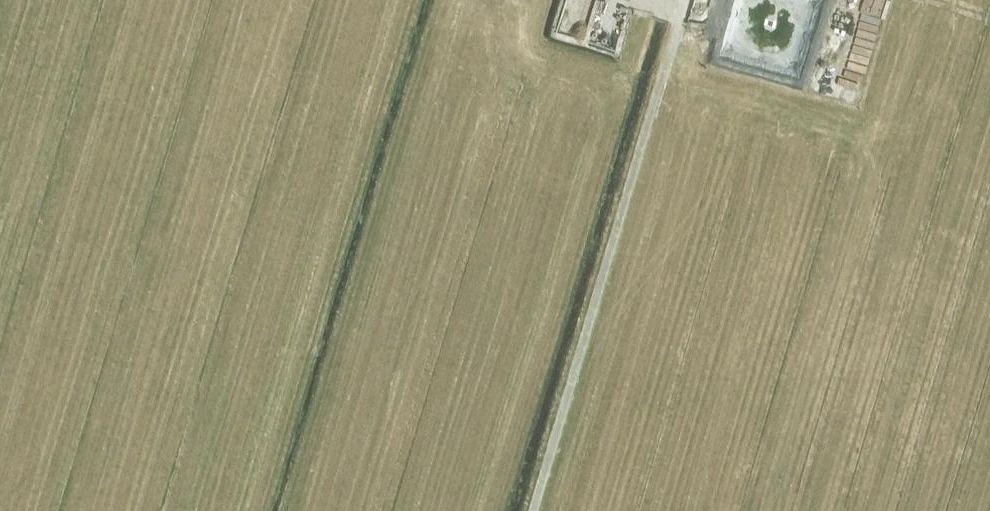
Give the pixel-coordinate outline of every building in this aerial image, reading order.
[(811,87),(817,63),(742,47),(741,42),(764,35),(753,32),(744,35),(729,32),(731,25),(727,24),(729,15),(725,3),(733,0),(718,0),(711,31),(727,34),(735,58),(714,54),(711,65),(811,87)] [(804,21),(807,21),(807,22),(834,22),(835,0),(804,0),(804,21)]
